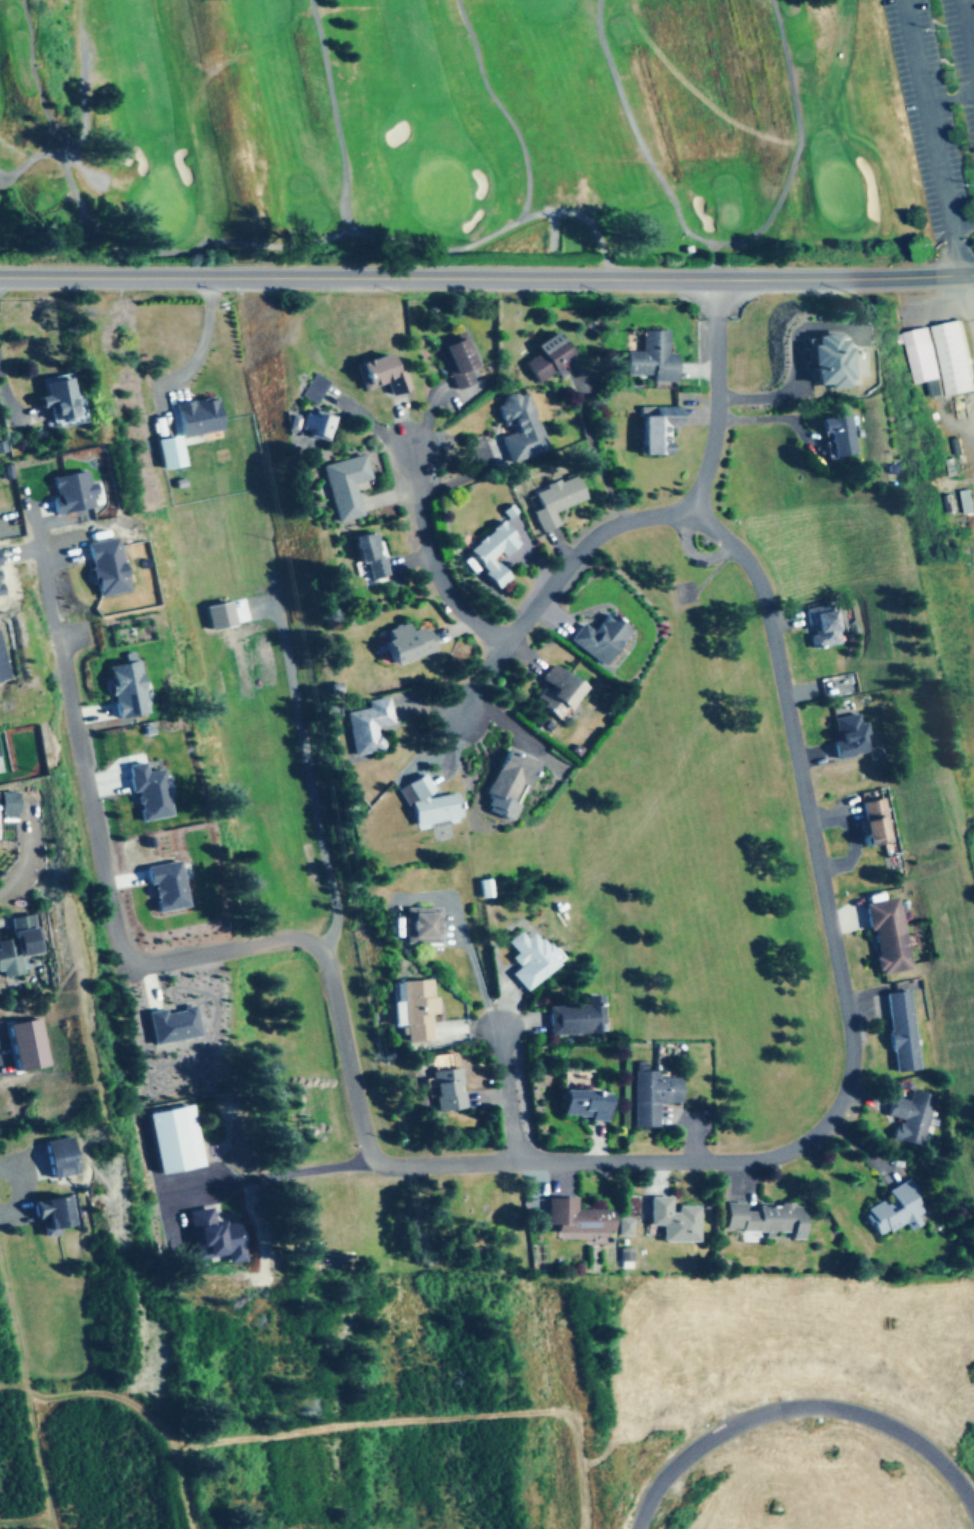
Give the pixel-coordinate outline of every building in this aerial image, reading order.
[(963,320),(930,326),(930,327),(901,332),(910,385),(926,382),(929,399),(973,391),(973,384),(963,320)] [(678,354),(669,354),(670,331),(643,330),(642,352),(628,352),(627,381),(677,383),(678,354)] [(808,389),(849,386),(845,338),(835,339),(834,333),(804,335),(808,389)] [(568,351),(550,336),(523,369),(541,384),(568,351)] [(436,346),(454,389),(476,380),(459,337),(436,346)] [(353,361),(360,390),(382,384),(385,394),(404,389),(399,369),(387,372),(382,354),(353,361)] [(67,374),(40,379),(44,401),(31,403),(34,422),(75,415),(67,374)] [(315,402),(322,378),(305,374),(299,398),(315,402)] [(526,391),(495,401),(506,435),(499,437),(507,462),(545,450),(526,391)] [(679,407),(640,407),(639,455),(669,455),(669,427),(679,427),(679,407)] [(322,442),(329,421),(301,411),(293,432),(322,442)] [(848,415),(818,418),(823,459),(853,455),(848,415)] [(318,465),(332,523),(358,517),(350,483),(366,479),(360,455),(318,465)] [(531,510),(540,531),(558,524),(553,511),(584,499),(573,473),(532,490),(539,507),(531,510)] [(973,513),(973,505),(973,490),(963,490),(964,513),(973,513)] [(492,589),(507,580),(493,557),(517,543),(504,521),(465,544),(492,589)] [(360,581),(382,576),(373,531),(351,536),(360,581)] [(808,609),(813,649),(841,645),(836,605),(808,609)] [(602,665),(628,630),(604,612),(591,630),(581,622),(568,640),(602,665)] [(430,651),(421,620),(373,633),(383,665),(430,651)] [(0,629),(0,680),(9,679),(1,629),(0,629)] [(544,685),(532,701),(557,720),(581,688),(550,665),(538,681),(544,685)] [(389,724),(385,697),(363,701),(364,709),(343,713),(350,757),(380,752),(376,726),(389,724)] [(839,759),(870,754),(862,714),(831,719),(839,759)] [(509,820),(533,760),(500,746),(476,807),(509,820)] [(458,818),(453,793),(429,797),(425,777),(400,782),(409,827),(458,818)] [(0,793),(0,822),(19,822),(19,793),(0,793)] [(890,843),(882,800),(862,804),(865,820),(858,821),(863,848),(890,843)] [(900,899),(867,904),(878,975),(911,970),(900,899)] [(436,908),(400,908),(400,945),(436,945),(436,908)] [(25,974),(23,956),(42,953),(39,927),(10,931),(11,939),(0,940),(0,970),(1,970),(2,977),(25,974)] [(521,991),(556,962),(530,930),(520,938),(515,931),(502,942),(512,953),(506,958),(514,967),(507,973),(521,991)] [(390,980),(392,1027),(399,1027),(400,1042),(430,1041),(429,1014),(431,1014),(430,979),(390,980)] [(894,1072),(920,1070),(913,991),(887,993),(894,1072)] [(579,1004),(544,1006),(545,1036),(601,1033),(599,995),(578,996),(579,1004)] [(427,1071),(430,1111),(461,1108),(458,1068),(427,1071)] [(658,1071),(634,1071),(634,1128),(658,1127),(658,1102),(679,1102),(679,1078),(658,1078),(658,1071)] [(936,1095),(912,1090),(910,1100),(892,1097),(888,1117),(898,1119),(894,1140),(925,1147),(936,1095)] [(558,1093),(558,1120),(604,1120),(604,1093),(558,1093)] [(81,1174),(76,1138),(35,1143),(38,1162),(48,1161),(50,1178),(81,1174)] [(878,1237),(906,1223),(910,1231),(922,1225),(917,1216),(926,1212),(910,1180),(890,1189),(897,1205),(887,1210),(883,1201),(865,1210),(878,1237)] [(67,1195),(38,1200),(44,1236),(59,1233),(58,1227),(72,1225),(67,1195)] [(662,1242),(698,1242),(698,1207),(670,1207),(670,1196),(650,1196),(650,1225),(662,1225),(662,1242)] [(544,1225),(553,1225),(553,1233),(607,1233),(607,1209),(573,1209),(573,1198),(544,1198),(544,1225)] [(804,1234),(804,1206),(726,1204),(725,1232),(804,1234)] [(632,1233),(632,1218),(621,1218),(621,1233),(632,1233)]
